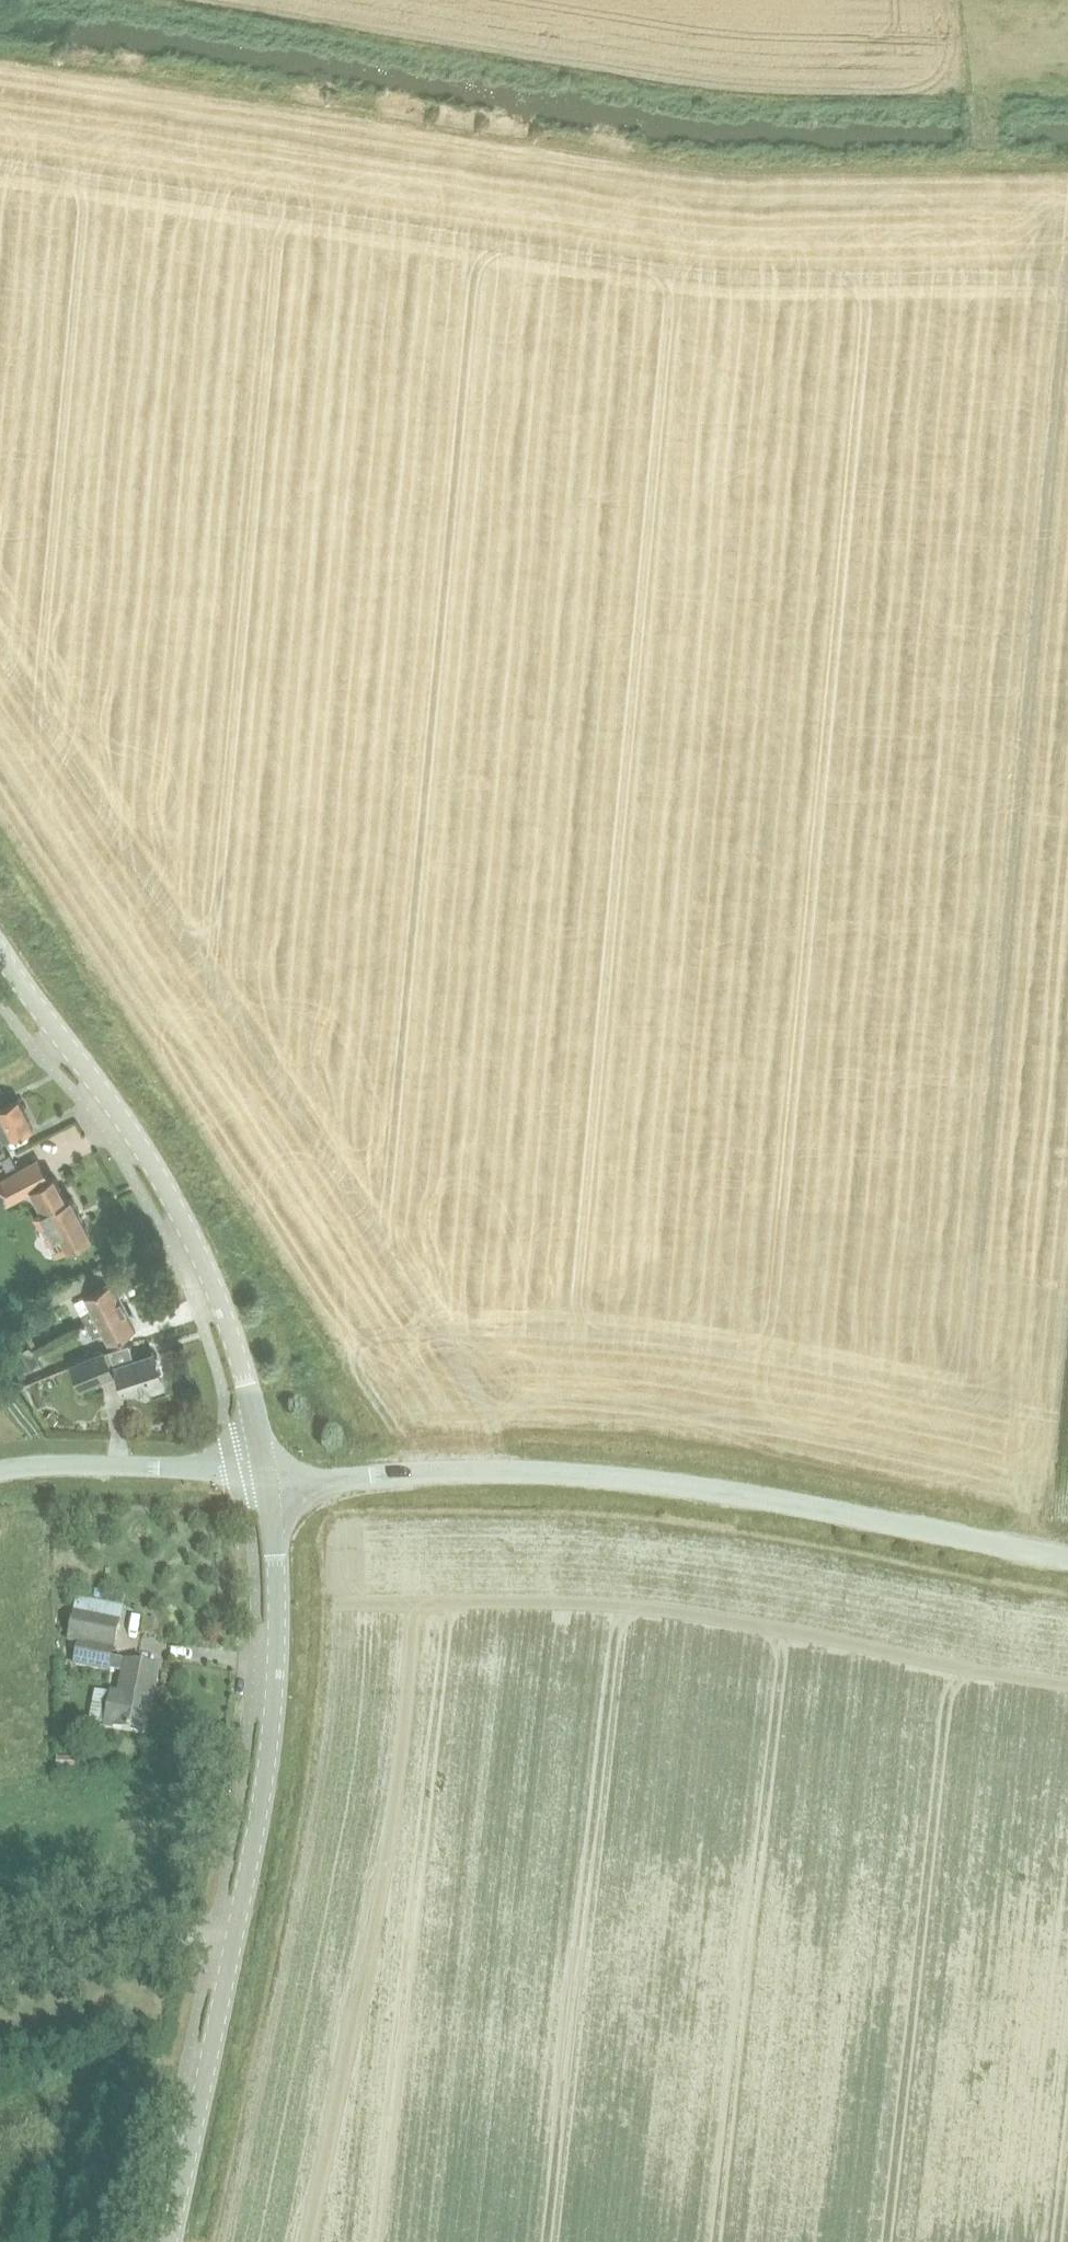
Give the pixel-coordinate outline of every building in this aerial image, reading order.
[(2,1109),(4,1113),(0,1115),(0,1131),(5,1140),(34,1125),(18,1095),(0,1104),(0,1105),(2,1109)] [(3,1155),(9,1152),(2,1141),(0,1142),(0,1157),(3,1155)] [(9,1152),(3,1155),(9,1168),(18,1163),(12,1151),(9,1152)] [(6,1200),(30,1188),(42,1211),(40,1212),(53,1235),(59,1231),(61,1235),(68,1248),(91,1235),(70,1196),(65,1198),(52,1175),(47,1178),(36,1159),(0,1179),(0,1197),(6,1200)] [(78,1276),(47,1291),(52,1302),(83,1287),(106,1276),(101,1266),(78,1276)] [(85,1294),(76,1298),(81,1309),(87,1321),(127,1302),(122,1292),(126,1290),(121,1279),(117,1281),(115,1279),(85,1294)] [(0,1303),(0,1312),(12,1307),(9,1299),(0,1303)] [(103,1326),(111,1341),(139,1326),(137,1322),(141,1320),(135,1309),(131,1311),(127,1302),(87,1321),(92,1331),(103,1326)] [(72,1361),(81,1384),(116,1372),(116,1371),(119,1369),(126,1389),(127,1390),(165,1377),(155,1349),(136,1356),(130,1341),(110,1348),(111,1350),(108,1351),(107,1348),(72,1361)] [(32,1349),(17,1357),(23,1369),(39,1361),(32,1349)] [(110,1592),(109,1604),(121,1605),(122,1594),(110,1592)] [(73,1613),(68,1641),(79,1643),(113,1650),(119,1622),(73,1613)] [(145,1618),(144,1632),(153,1633),(154,1619),(145,1618)] [(109,1672),(111,1660),(113,1650),(79,1643),(74,1665),(109,1672)] [(119,1696),(110,1695),(104,1727),(145,1735),(158,1669),(111,1660),(109,1672),(123,1675),(119,1696)] [(204,1748),(190,1750),(191,1762),(206,1761),(204,1748)]
